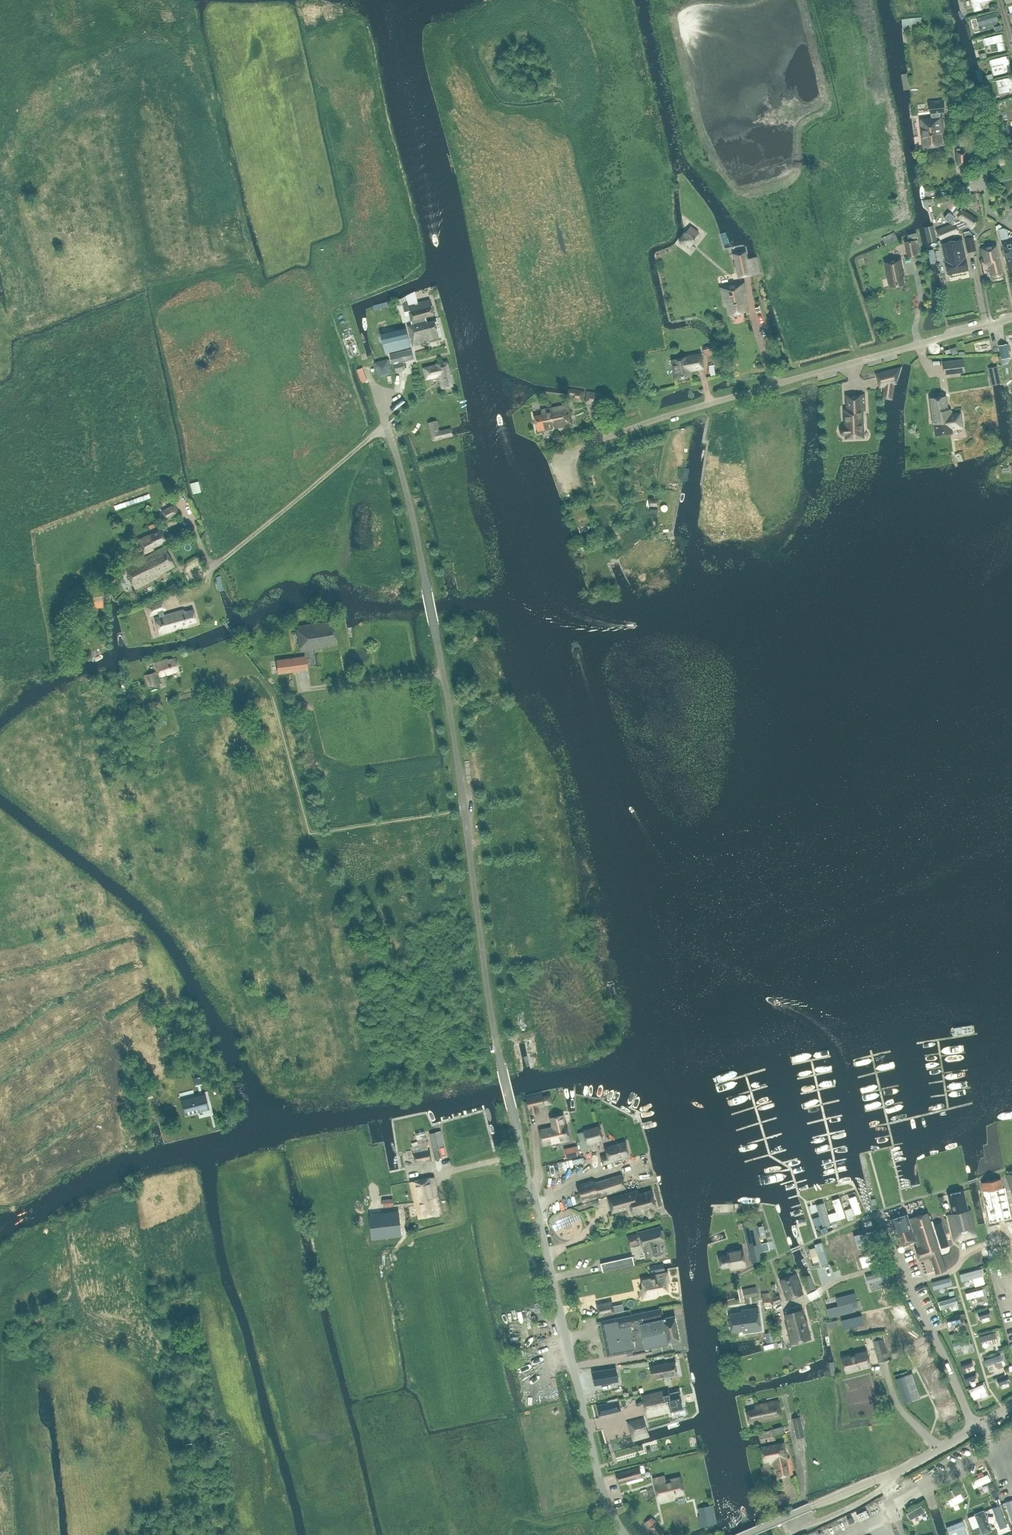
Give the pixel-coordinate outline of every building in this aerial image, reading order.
[(990,0),(968,0),(971,12),(979,10),(977,4),(990,0)] [(995,16),(976,17),(976,26),(996,25),(995,16)] [(982,38),(985,53),(1002,50),(999,35),(982,38)] [(1005,56),(987,60),(990,76),(1008,72),(1005,56)] [(993,81),(996,94),(1011,89),(1011,81),(1011,76),(993,81)] [(932,119),(921,120),(924,147),(942,145),(940,128),(942,128),(941,118),(940,118),(939,114),(945,113),(943,99),(928,101),(930,115),(931,115),(932,119)] [(956,151),(957,165),(968,164),(968,163),(977,162),(976,150),(967,151),(967,150),(956,151)] [(959,231),(965,228),(967,225),(973,229),(978,220),(969,214),(962,209),(956,217),(949,212),(944,219),(952,224),(937,230),(941,239),(959,231)] [(924,227),(927,243),(932,242),(935,241),(937,241),(933,225),(932,226),(924,227)] [(998,229),(1001,239),(1009,237),(1007,229),(1004,228),(998,229)] [(896,236),(884,242),(885,245),(898,239),(896,236)] [(976,250),(973,236),(965,237),(968,252),(976,250)] [(961,239),(941,244),(949,274),(969,270),(961,239)] [(905,242),(905,246),(907,258),(921,255),(919,241),(918,240),(909,241),(905,242)] [(1003,242),(1009,269),(1011,268),(1011,240),(1003,242)] [(1003,274),(997,245),(982,248),(986,263),(990,265),(993,276),(1003,274)] [(758,257),(749,259),(748,259),(735,261),(739,278),(753,275),(761,273),(758,257)] [(885,262),(891,288),(905,285),(903,272),(904,272),(901,259),(885,262)] [(745,283),(721,287),(725,307),(727,306),(728,313),(748,310),(745,296),(747,295),(745,283)] [(430,300),(409,305),(407,298),(399,300),(400,304),(396,305),(398,314),(401,314),(403,323),(434,315),(432,305),(431,305),(430,300)] [(440,337),(436,321),(428,323),(427,321),(409,325),(414,346),(430,341),(430,340),(440,337)] [(411,346),(407,328),(381,334),(386,353),(411,346)] [(985,340),(978,342),(980,351),(987,349),(985,340)] [(999,345),(1001,358),(1010,357),(1007,344),(999,345)] [(390,354),(392,361),(414,355),(412,349),(390,354)] [(691,371),(704,368),(702,354),(688,357),(673,360),(677,380),(692,377),(691,371)] [(414,358),(414,355),(392,361),(393,364),(394,364),(396,372),(405,370),(403,361),(414,358)] [(963,359),(943,361),(944,374),(964,372),(963,359)] [(373,364),(377,379),(388,376),(384,361),(373,364)] [(453,385),(448,361),(437,363),(437,365),(424,368),(426,379),(440,376),(442,388),(453,385)] [(900,366),(875,373),(878,388),(879,388),(882,387),(883,387),(883,388),(883,389),(881,397),(881,398),(882,398),(884,399),(892,400),(893,400),(893,399),(895,384),(896,384),(901,367),(901,366),(900,366)] [(995,367),(986,369),(987,378),(997,377),(995,367)] [(361,371),(364,383),(369,381),(367,370),(361,371)] [(355,384),(362,382),(360,374),(353,375),(355,384)] [(944,388),(956,388),(955,378),(943,379),(944,388)] [(571,400),(583,402),(585,391),(573,389),(572,395),(571,400)] [(599,405),(600,393),(587,390),(585,403),(599,405)] [(847,436),(847,438),(864,437),(863,415),(861,415),(861,411),(865,410),(864,395),(848,396),(849,410),(846,410),(846,426),(845,426),(843,427),(842,429),(841,431),(842,433),(844,435),(846,436),(847,436)] [(931,399),(936,435),(954,433),(953,425),(963,424),(961,413),(951,415),(951,410),(948,407),(947,397),(931,399)] [(538,431),(573,424),(569,404),(542,410),(542,414),(535,416),(538,431)] [(433,440),(453,435),(452,428),(440,431),(437,421),(429,423),(433,440)] [(949,456),(951,464),(960,461),(958,453),(949,456)] [(194,482),(185,484),(187,494),(197,493),(194,482)] [(659,499),(650,498),(650,506),(658,506),(659,499)] [(166,520),(179,513),(174,503),(161,510),(166,520)] [(160,530),(139,539),(145,553),(153,549),(153,547),(165,541),(160,530)] [(164,546),(125,568),(136,588),(161,575),(160,573),(174,565),(164,546)] [(225,588),(221,574),(220,574),(214,576),(218,590),(223,589),(225,588)] [(86,602),(102,600),(101,588),(85,590),(86,602)] [(196,620),(192,609),(184,612),(183,609),(164,615),(162,610),(165,609),(162,600),(146,606),(149,615),(157,612),(158,616),(160,616),(161,621),(160,622),(160,624),(162,624),(164,632),(187,625),(187,623),(196,620)] [(299,627),(303,649),(337,643),(333,621),(299,627)] [(307,670),(305,655),(290,657),(275,659),(277,674),(307,670)] [(160,676),(179,670),(175,658),(168,660),(168,659),(156,663),(160,676)] [(144,675),(148,687),(159,683),(155,672),(144,675)] [(545,1044),(543,1050),(552,1054),(554,1049),(545,1044)] [(193,1076),(194,1084),(201,1082),(200,1075),(199,1075),(198,1071),(192,1072),(193,1076)] [(144,1092),(145,1099),(153,1097),(152,1091),(144,1092)] [(180,1099),(184,1115),(209,1108),(205,1093),(180,1099)] [(542,1093),(526,1096),(530,1114),(539,1112),(538,1107),(545,1105),(542,1093)] [(543,1144),(560,1140),(560,1141),(570,1139),(567,1124),(565,1124),(563,1115),(551,1117),(553,1124),(554,1124),(554,1127),(540,1130),(543,1144)] [(600,1126),(584,1131),(588,1143),(603,1138),(600,1126)] [(439,1147),(445,1146),(441,1130),(429,1133),(435,1159),(441,1158),(439,1147)] [(417,1139),(419,1144),(412,1145),(416,1163),(432,1160),(429,1150),(426,1136),(425,1131),(416,1132),(417,1139)] [(606,1147),(608,1154),(602,1156),(604,1163),(615,1159),(615,1158),(629,1155),(625,1141),(606,1147)] [(566,1158),(578,1155),(576,1145),(564,1148),(566,1158)] [(552,1169),(559,1176),(564,1171),(558,1164),(552,1169)] [(583,1201),(616,1191),(626,1187),(622,1175),(597,1182),(593,1180),(578,1185),(583,1201)] [(412,1181),(416,1199),(438,1195),(434,1177),(412,1181)] [(982,1182),(990,1221),(1011,1217),(1005,1186),(1003,1187),(1001,1179),(982,1182)] [(638,1190),(609,1197),(613,1211),(632,1207),(634,1213),(646,1210),(647,1212),(649,1214),(653,1213),(654,1211),(654,1208),(657,1208),(653,1191),(639,1194),(638,1190)] [(964,1190),(948,1194),(953,1214),(949,1214),(955,1240),(977,1235),(971,1209),(968,1210),(964,1190)] [(855,1191),(847,1193),(854,1217),(863,1215),(855,1191)] [(442,1212),(438,1195),(416,1199),(420,1217),(442,1212)] [(838,1196),(832,1198),(839,1220),(845,1218),(838,1196)] [(382,1198),(382,1206),(394,1205),(394,1197),(382,1198)] [(816,1204),(823,1226),(831,1223),(824,1202),(816,1204)] [(372,1238),(402,1235),(399,1211),(370,1214),(372,1238)] [(900,1245),(916,1240),(918,1247),(916,1248),(920,1259),(930,1256),(936,1273),(946,1270),(934,1232),(941,1230),(937,1218),(930,1220),(927,1212),(913,1217),(914,1220),(910,1222),(907,1213),(891,1219),(900,1245)] [(764,1224),(758,1225),(761,1238),(767,1236),(764,1224)] [(661,1253),(660,1249),(659,1244),(665,1242),(661,1226),(639,1232),(641,1236),(638,1237),(637,1233),(628,1236),(630,1246),(640,1243),(639,1241),(642,1240),(642,1243),(647,1242),(651,1256),(661,1253)] [(739,1229),(741,1238),(754,1235),(753,1227),(751,1227),(751,1226),(739,1229)] [(872,1229),(854,1234),(859,1248),(876,1243),(872,1229)] [(823,1240),(829,1261),(832,1271),(840,1269),(847,1267),(846,1264),(855,1261),(845,1230),(823,1240)] [(814,1243),(820,1264),(829,1261),(823,1240),(814,1243)] [(746,1247),(746,1260),(759,1260),(758,1246),(746,1247)] [(991,1258),(990,1252),(977,1256),(976,1251),(970,1253),(973,1264),(991,1258)] [(869,1252),(858,1255),(860,1261),(871,1258),(869,1252)] [(739,1253),(720,1256),(722,1266),(741,1263),(739,1253)] [(635,1264),(633,1256),(622,1258),(601,1263),(603,1271),(635,1264)] [(866,1276),(868,1283),(889,1277),(887,1270),(866,1276)] [(667,1283),(670,1283),(668,1273),(655,1275),(656,1278),(643,1280),(645,1290),(642,1291),(643,1299),(656,1296),(655,1294),(668,1291),(667,1283)] [(796,1273),(781,1279),(788,1299),(803,1293),(796,1273)] [(742,1290),(744,1296),(756,1293),(755,1287),(742,1290)] [(893,1289),(873,1294),(875,1303),(896,1297),(893,1289)] [(982,1304),(981,1289),(963,1290),(965,1306),(982,1304)] [(762,1293),(764,1305),(773,1305),(771,1292),(762,1293)] [(772,1297),(775,1304),(782,1302),(779,1294),(772,1297)] [(944,1295),(936,1300),(940,1308),(948,1303),(944,1295)] [(826,1306),(829,1316),(855,1309),(852,1299),(826,1306)] [(597,1304),(599,1315),(614,1312),(611,1301),(597,1304)] [(898,1303),(886,1308),(896,1331),(912,1326),(898,1303)] [(601,1321),(608,1356),(627,1352),(628,1355),(652,1350),(652,1347),(669,1343),(681,1340),(676,1315),(664,1318),(662,1308),(601,1321)] [(744,1331),(761,1329),(758,1308),(747,1309),(747,1311),(730,1313),(733,1331),(744,1329),(744,1331)] [(788,1323),(787,1324),(792,1343),(811,1338),(806,1319),(805,1319),(802,1310),(785,1314),(788,1323)] [(521,1318),(520,1311),(507,1313),(508,1320),(521,1318)] [(971,1313),(973,1328),(989,1326),(987,1311),(971,1313)] [(841,1319),(843,1328),(864,1323),(862,1314),(841,1319)] [(889,1318),(868,1323),(870,1332),(891,1327),(889,1318)] [(930,1356),(912,1326),(896,1331),(913,1364),(930,1356)] [(764,1343),(774,1341),(773,1332),(762,1333),(764,1343)] [(993,1333),(977,1336),(979,1349),(995,1345),(993,1333)] [(887,1337),(892,1358),(900,1356),(895,1335),(887,1337)] [(889,1359),(884,1338),(873,1341),(879,1361),(889,1359)] [(955,1348),(956,1355),(964,1354),(964,1347),(955,1348)] [(846,1371),(871,1364),(868,1351),(843,1358),(846,1371)] [(983,1367),(1000,1365),(999,1355),(981,1357),(983,1367)] [(938,1372),(930,1356),(913,1364),(920,1379),(938,1372)] [(676,1361),(651,1365),(653,1377),(678,1373),(676,1361)] [(973,1363),(960,1366),(962,1372),(968,1371),(969,1375),(976,1373),(973,1363)] [(616,1367),(592,1371),(594,1384),(618,1380),(616,1367)] [(938,1372),(920,1379),(931,1397),(945,1390),(938,1372)] [(904,1402),(913,1399),(905,1375),(896,1378),(904,1402)] [(976,1392),(978,1398),(984,1396),(980,1384),(965,1390),(967,1396),(976,1392)] [(648,1416),(684,1408),(680,1390),(670,1393),(669,1390),(643,1395),(648,1416)] [(945,1390),(931,1397),(939,1414),(933,1434),(955,1420),(945,1390)] [(622,1399),(627,1413),(638,1410),(633,1395),(622,1399)] [(782,1416),(779,1399),(755,1405),(756,1408),(747,1410),(750,1421),(759,1419),(759,1421),(782,1416)] [(609,1423),(619,1421),(618,1415),(608,1418),(609,1423)] [(805,1436),(800,1416),(793,1417),(797,1437),(805,1436)] [(644,1418),(628,1422),(631,1433),(647,1429),(644,1418)] [(778,1476),(793,1473),(789,1457),(787,1457),(784,1441),(762,1446),(765,1461),(769,1460),(770,1463),(775,1462),(778,1476)] [(615,1473),(618,1484),(638,1478),(636,1467),(615,1473)] [(969,1481),(970,1487),(988,1482),(986,1476),(969,1481)] [(681,1477),(655,1483),(659,1500),(672,1497),(672,1496),(685,1493),(681,1477)] [(608,1503),(618,1500),(615,1491),(605,1494),(608,1503)] [(782,1492),(772,1495),(775,1505),(784,1503),(782,1492)] [(1009,1522),(1011,1521),(1011,1508),(1010,1500),(1002,1503),(1009,1522)] [(985,1512),(988,1526),(1002,1523),(999,1509),(985,1512)] [(864,1511),(855,1514),(856,1520),(865,1517),(864,1511)] [(966,1517),(972,1534),(973,1534),(987,1531),(981,1512),(966,1517)] [(699,1525),(707,1522),(704,1514),(697,1517),(699,1525)] [(657,1522),(652,1516),(644,1523),(648,1528),(649,1527),(656,1534),(660,1534),(664,1532),(657,1522)] [(761,1522),(756,1524),(760,1533),(765,1531),(761,1522)]
